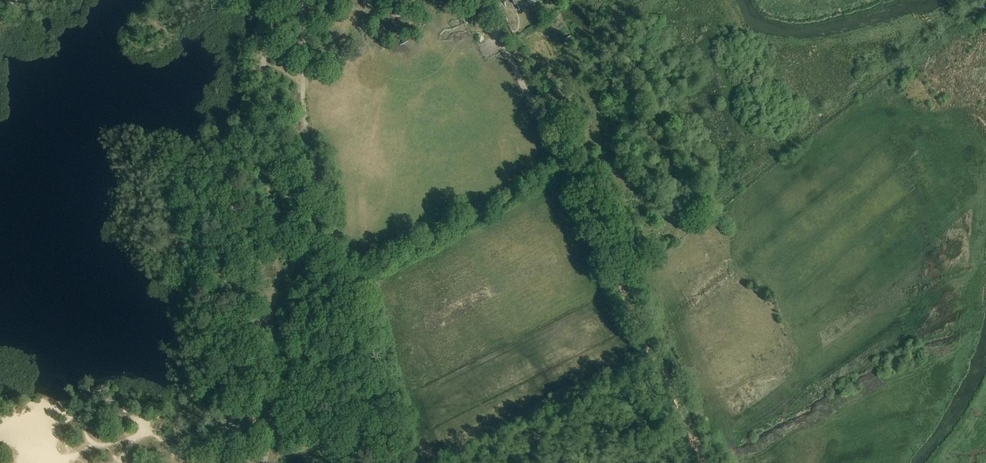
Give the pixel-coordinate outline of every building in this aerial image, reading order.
[(515,3),(517,2),(520,9),(528,6),(525,0),(513,0),(515,3)]
